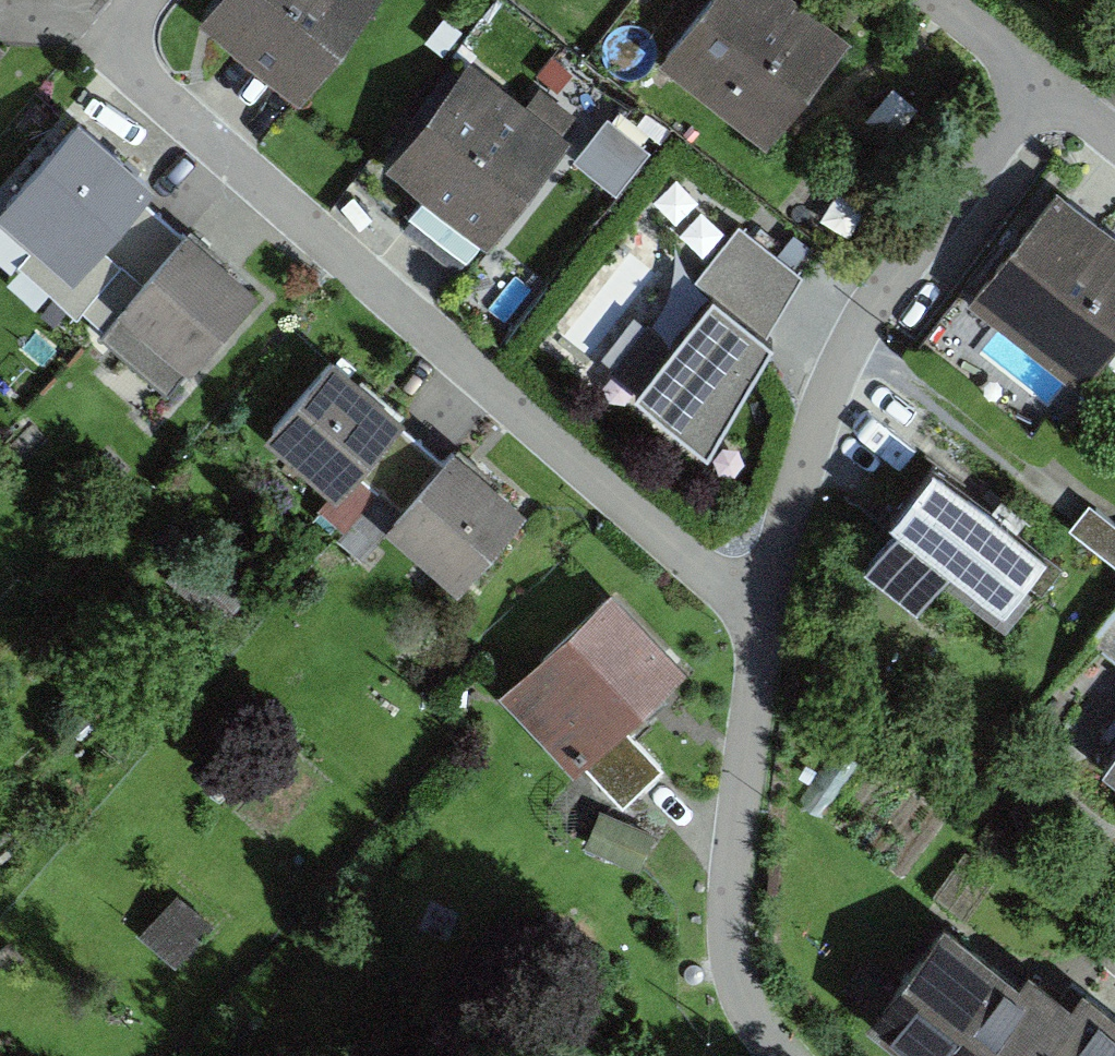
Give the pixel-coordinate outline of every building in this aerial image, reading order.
[(364,15),(345,0),(204,0),(175,37),(279,120),(364,15)] [(772,152),(859,43),(804,0),(720,0),(666,68),(772,152)] [(9,39),(0,32),(0,49),(9,39)] [(449,292),(471,265),(552,163),(541,153),(553,138),(522,113),(509,129),(449,81),(362,190),(397,218),(381,238),(449,292)] [(647,148),(607,116),(574,158),(615,190),(647,148)] [(78,126),(10,204),(82,268),(151,191),(78,126)] [(1084,389),(1108,357),(1114,362),(1114,224),(1059,182),(969,303),(1084,389)] [(801,273),(738,227),(695,279),(712,292),(674,342),(647,321),(612,365),(707,444),(772,339),(765,333),(801,273)] [(194,379),(260,301),(187,239),(121,318),(194,379)] [(356,476),(407,420),(335,356),(265,433),(336,497),(323,511),(343,528),(374,492),(356,476)] [(48,438),(69,414),(51,397),(29,421),(48,438)] [(462,589),(529,510),(454,447),(387,527),(462,589)] [(1004,608),(1047,554),(934,466),(892,519),(900,525),(867,568),(923,611),(955,570),(1004,608)] [(1088,509),(1069,533),(1114,568),(1114,530),(1088,509)] [(577,766),(689,662),(615,583),(503,688),(577,766)] [(1091,636),(1114,655),(1114,605),(1091,636)] [(163,997),(205,947),(166,915),(124,965),(163,997)] [(1070,1019),(1062,1030),(1015,993),(1008,1003),(929,940),(846,1044),(861,1055),(1114,1055),(1070,1019)]
